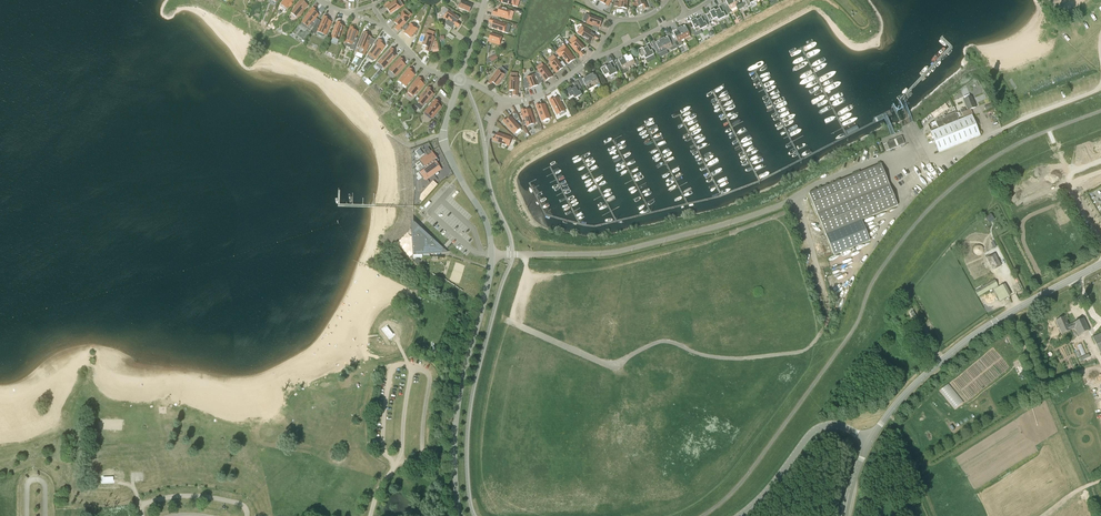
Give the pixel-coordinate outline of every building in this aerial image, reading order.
[(281,5),(280,7),(285,10),(288,6),(290,8),(293,4),(291,3),(293,0),(284,0),(281,5)] [(294,7),(295,8),(291,13),(296,17),(301,12),(302,12),(308,5),(304,2),(305,0),(301,0),(294,7)] [(390,14),(400,7),(395,0),(386,7),(390,14)] [(472,4),(463,0),(462,0),(459,8),(469,12),(472,4)] [(627,9),(627,7),(628,0),(619,0),(618,8),(627,9)] [(638,7),(643,5),(645,9),(648,8),(645,0),(635,0),(638,6),(638,7)] [(732,13),(730,9),(736,6),(733,0),(725,0),(728,5),(725,7),(729,14),(732,13)] [(736,6),(738,10),(744,7),(744,6),(747,4),(745,0),(733,0),(736,6)] [(709,20),(710,21),(717,17),(718,20),(726,16),(724,12),(725,12),(721,4),(718,6),(720,9),(715,11),(714,9),(709,12),(710,13),(706,15),(709,20)] [(315,9),(313,7),(305,17),(306,18),(302,22),(307,27),(312,21),(313,22),(318,14),(314,11),(315,9)] [(496,12),(497,11),(494,10),(493,14),(508,19),(510,10),(500,7),(498,13),(496,12)] [(460,18),(453,14),(454,13),(450,10),(450,11),(449,10),(444,17),(458,28),(460,25),(456,22),(460,18)] [(397,31),(409,18),(403,12),(394,22),(398,26),(395,29),(397,31)] [(697,20),(696,19),(691,21),(696,32),(708,26),(706,22),(709,20),(706,15),(706,14),(700,16),(701,18),(697,20)] [(587,23),(599,28),(602,19),(590,15),(587,23)] [(327,17),(324,16),(317,32),(325,35),(331,22),(326,19),(327,17)] [(489,21),(493,23),(492,28),(504,32),(507,24),(490,18),(489,21)] [(340,40),(345,27),(340,25),(340,23),(337,22),(331,37),(340,40)] [(410,38),(417,29),(411,24),(404,32),(410,38)] [(679,28),(684,39),(690,35),(685,25),(679,28)] [(354,28),(350,26),(345,42),(346,43),(345,45),(346,46),(347,46),(349,47),(350,47),(351,47),(352,45),(353,45),(358,32),(353,30),(354,28)] [(585,27),(585,28),(580,35),(591,42),(595,37),(596,37),(596,38),(598,40),(600,37),(596,35),(585,27)] [(681,40),(684,39),(679,28),(673,31),(673,32),(670,34),(677,47),(681,46),(681,45),(682,44),(682,43),(682,42),(681,40)] [(358,47),(366,51),(372,37),(366,35),(367,33),(364,32),(358,47)] [(677,47),(670,34),(669,32),(666,34),(667,36),(661,39),(667,50),(670,48),(671,50),(672,50),(677,47)] [(488,41),(499,45),(502,37),(491,33),(488,41)] [(429,52),(434,37),(426,34),(422,45),(427,47),(426,48),(425,51),(429,52)] [(376,58),(385,46),(381,43),(382,41),(379,39),(369,53),(376,58)] [(571,45),(582,57),(584,55),(581,51),(585,48),(577,39),(571,45)] [(655,49),(658,54),(667,50),(661,39),(655,42),(656,44),(653,46),(655,49)] [(646,44),(648,47),(643,49),(643,47),(637,50),(641,58),(644,56),(646,59),(654,55),(652,51),(655,49),(653,46),(652,47),(650,42),(646,44)] [(392,52),(394,50),(391,48),(380,60),(378,63),(384,69),(396,55),(392,52)] [(567,48),(560,53),(568,64),(575,59),(567,48)] [(636,58),(633,60),(630,53),(624,56),(629,67),(635,64),(637,66),(640,64),(636,58)] [(619,61),(616,63),(622,75),(626,73),(627,72),(628,71),(627,70),(626,68),(629,67),(624,56),(618,59),(619,61)] [(396,76),(405,65),(401,61),(403,60),(400,57),(389,70),(396,76)] [(556,58),(550,64),(557,73),(563,67),(556,58)] [(610,76),(617,72),(615,68),(616,68),(613,60),(609,62),(611,65),(607,67),(606,65),(601,68),(604,76),(608,74),(610,76)] [(538,70),(545,81),(552,76),(545,65),(538,70)] [(412,70),(409,68),(399,81),(405,86),(415,75),(410,71),(412,70)] [(498,70),(488,83),(490,85),(492,82),(497,85),(505,75),(498,70)] [(588,76),(594,86),(600,83),(594,73),(588,76)] [(526,78),(530,88),(538,85),(534,74),(526,78)] [(588,76),(582,79),(582,77),(578,79),(582,86),(585,84),(588,89),(594,86),(588,76)] [(411,87),(412,87),(408,92),(413,96),(418,91),(424,84),(420,81),(421,79),(419,77),(411,87)] [(517,97),(519,78),(510,77),(509,90),(515,91),(515,92),(513,92),(513,96),(517,97)] [(580,91),(582,90),(578,81),(574,83),(576,87),(571,89),(571,88),(564,91),(568,99),(573,96),(575,99),(582,95),(580,91)] [(420,96),(421,97),(417,102),(422,106),(427,100),(428,101),(434,94),(429,90),(431,89),(428,87),(420,96)] [(969,95),(964,97),(965,100),(964,100),(968,110),(976,107),(972,97),(970,97),(969,95)] [(561,102),(563,100),(561,97),(559,98),(558,97),(554,100),(553,98),(550,100),(558,115),(565,111),(561,102)] [(435,99),(425,113),(432,118),(441,106),(437,103),(438,101),(435,99)] [(940,111),(951,107),(948,100),(941,103),(943,107),(935,110),(936,112),(940,111)] [(539,104),(536,105),(542,121),(550,118),(545,104),(540,106),(539,104)] [(535,124),(530,110),(525,111),(525,109),(521,110),(525,120),(523,121),(524,126),(526,125),(527,126),(535,124)] [(963,118),(969,116),(967,112),(966,112),(965,112),(964,109),(960,110),(963,118)] [(963,118),(959,120),(956,112),(945,116),(943,116),(943,117),(935,121),(937,125),(938,128),(930,132),(939,153),(980,136),(973,117),(972,115),(969,116),(963,118)] [(514,134),(521,128),(511,117),(507,120),(506,119),(503,121),(514,134)] [(493,140),(509,146),(512,138),(498,133),(496,138),(494,137),(493,140)] [(901,136),(886,142),(889,150),(905,144),(901,136)] [(1090,147),(1090,159),(1096,159),(1099,159),(1099,157),(1096,157),(1096,155),(1096,147),(1090,147)] [(425,180),(441,169),(436,162),(438,161),(431,151),(420,159),(425,166),(419,171),(425,180)] [(1061,158),(1061,170),(1067,170),(1070,170),(1070,168),(1067,168),(1067,166),(1067,158),(1061,158)] [(862,220),(898,205),(881,164),(809,193),(834,255),(870,241),(862,220)] [(1013,178),(1013,190),(1020,190),(1022,190),(1022,188),(1020,188),(1020,186),(1020,178),(1013,178)] [(437,185),(433,181),(421,195),(420,200),(422,202),(437,185)] [(413,255),(440,253),(440,252),(440,250),(440,251),(441,250),(442,249),(419,228),(413,235),(414,241),(414,242),(414,243),(413,244),(413,243),(412,244),(414,244),(414,254),(413,254),(413,255)] [(982,247),(981,246),(979,246),(977,246),(975,246),(974,248),(973,249),(973,251),(973,253),(974,254),(975,255),(977,256),(979,256),(980,256),(982,255),(983,254),(984,252),(984,250),(983,249),(982,247)] [(993,270),(1001,266),(995,254),(987,258),(993,270)] [(978,297),(991,290),(992,291),(994,290),(999,301),(1008,296),(1011,295),(1005,284),(999,287),(995,280),(975,291),(978,297)] [(1078,335),(1089,330),(1083,318),(1069,326),(1064,317),(1055,321),(1062,334),(1074,328),(1078,335)] [(395,334),(389,327),(387,329),(392,336),(395,334)] [(1100,353),(1100,333),(1092,337),(1100,353)] [(1082,355),(1086,353),(1081,343),(1077,345),(1082,355)]
